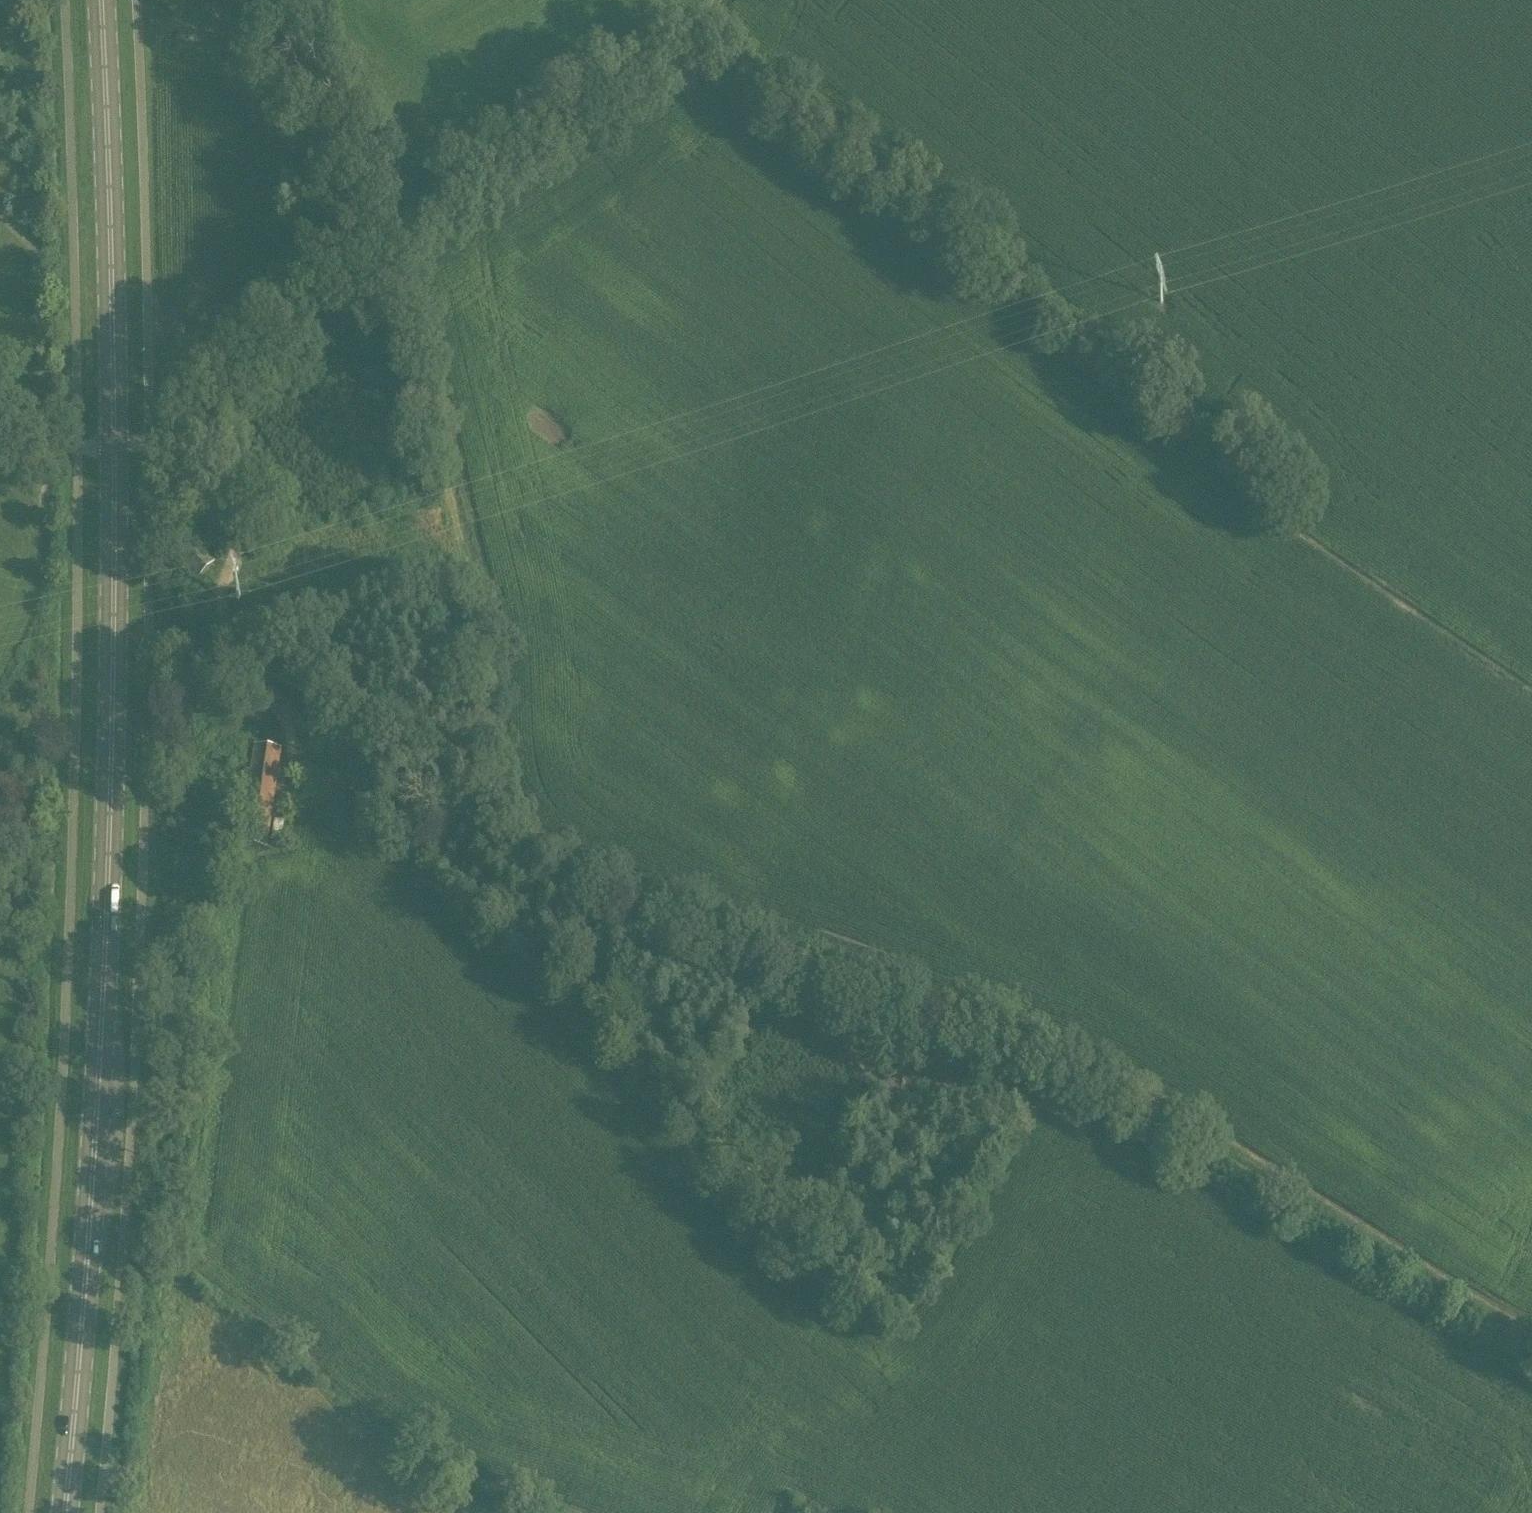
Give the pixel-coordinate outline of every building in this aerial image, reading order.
[(194,586),(221,558),(195,532),(167,559),(194,586)] [(267,848),(283,749),(254,745),(241,844),(267,848)]
